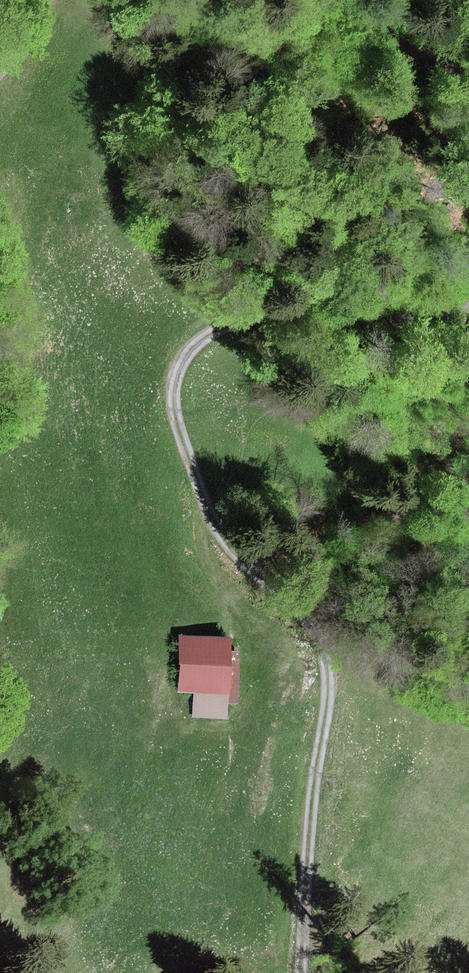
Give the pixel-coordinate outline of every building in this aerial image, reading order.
[(231,635),(178,634),(176,693),(193,694),(192,716),(226,717),(226,702),(238,702),(239,651),(231,650),(231,635)]
